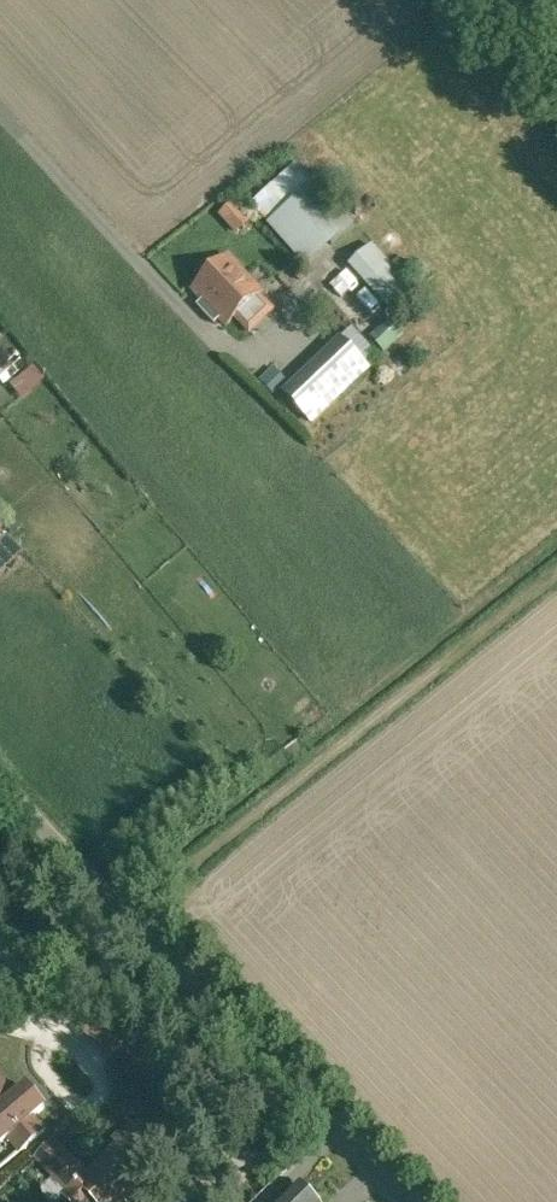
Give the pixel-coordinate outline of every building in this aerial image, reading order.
[(354,225),(315,182),(293,201),(332,245),(354,225)] [(229,210),(220,219),(238,237),(247,228),(229,210)] [(411,289),(372,245),(350,265),(389,308),(411,289)] [(226,326),(261,292),(228,257),(193,290),(203,301),(198,306),(214,324),(220,318),(226,326)] [(385,337),(391,349),(411,338),(404,326),(385,337)] [(368,369),(340,340),(284,393),(312,422),(368,369)] [(0,506),(0,524),(10,535),(19,526),(0,506)] [(9,987),(0,976),(0,994),(9,987)] [(122,1047),(98,1020),(83,1032),(107,1060),(122,1047)] [(44,1133),(32,1118),(44,1108),(26,1088),(14,1098),(0,1081),(0,1145),(7,1139),(19,1153),(44,1133)] [(35,1161),(53,1180),(42,1191),(41,1198),(46,1201),(58,1201),(63,1197),(68,1201),(121,1201),(168,1157),(137,1126),(86,1176),(54,1143),(35,1161)] [(299,1185),(282,1201),(316,1201),(299,1185)]
